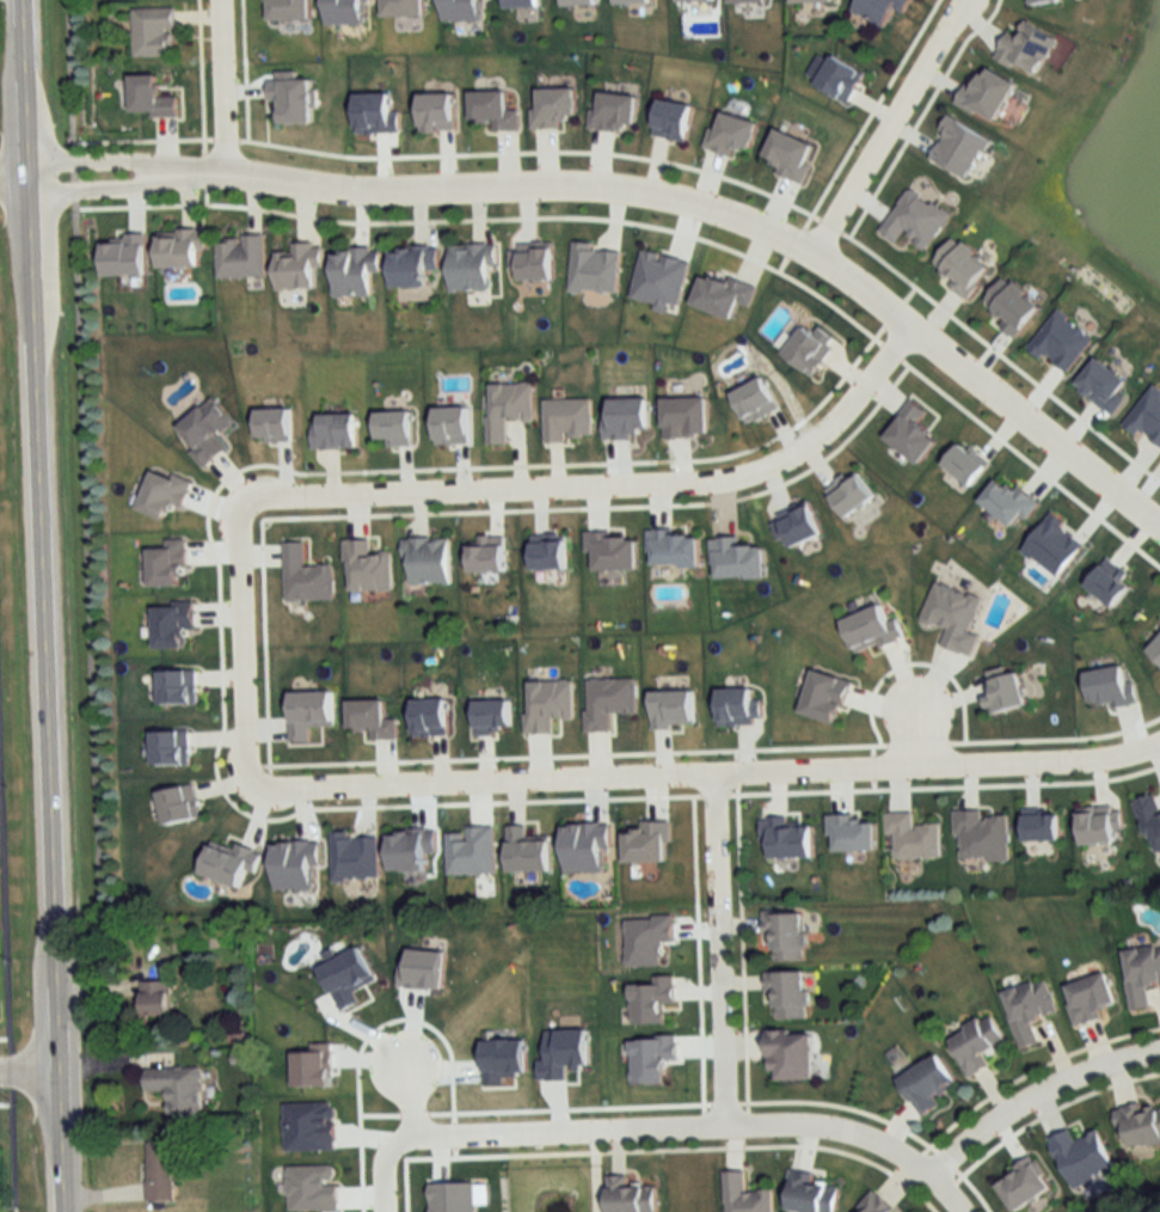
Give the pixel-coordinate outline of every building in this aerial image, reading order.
[(904,14),(910,0),(859,0),(853,13),(884,27),(892,9),(904,14)] [(173,8),(133,8),(133,57),(173,57),(173,8)] [(1035,79),(1058,42),(1020,19),(998,55),(1035,79)] [(849,102),(864,73),(831,57),(816,86),(849,102)] [(420,95),(420,132),(452,132),(452,95),(420,95)] [(684,142),(691,105),(659,100),(653,136),(684,142)] [(929,157),(969,178),(988,138),(948,118),(929,157)] [(202,230),(158,230),(158,268),(202,268),(202,230)] [(264,237),(217,237),(217,278),(264,278),(264,237)] [(954,237),(934,263),(954,278),(948,286),(966,300),(992,266),(954,237)] [(275,289),(314,289),(314,267),(321,267),(321,244),(291,244),(291,252),(275,252),(275,289)] [(492,246),(450,246),(450,292),(492,292),(492,246)] [(370,273),(379,273),(379,249),(334,249),(334,297),(370,297),(370,273)] [(437,271),(437,250),(391,250),(391,288),(428,288),(428,271),(437,271)] [(1006,321),(1001,327),(1014,339),(1041,308),(1006,277),(984,302),(1006,321)] [(1065,374),(1093,339),(1057,310),(1029,345),(1065,374)] [(1112,415),(1126,399),(1119,393),(1128,383),(1099,359),(1077,385),(1112,415)] [(532,384),(489,385),(491,445),(507,445),(507,420),(533,419),(532,384)] [(1156,387),(1122,422),(1137,436),(1143,430),(1159,445),(1159,390),(1156,387)] [(544,400),(544,441),(592,441),(591,399),(544,400)] [(435,408),(435,444),(468,444),(468,408),(435,408)] [(256,410),(256,442),(290,442),(290,410),(256,410)] [(411,413),(376,413),(376,439),(395,439),(395,447),(411,447),(411,413)] [(314,415),(314,450),(357,450),(357,415),(314,415)] [(845,519),(874,499),(853,470),(825,490),(845,519)] [(772,522),(780,541),(786,538),(790,548),(821,534),(809,506),(772,522)] [(650,567),(699,567),(699,532),(650,532),(650,567)] [(449,538),(407,538),(407,584),(449,584),(449,538)] [(345,541),(347,592),(392,591),(391,553),(371,554),(371,540),(345,541)] [(532,543),(532,570),(566,570),(566,543),(532,543)] [(470,546),(470,574),(504,574),(504,546),(470,546)] [(844,621),(856,656),(904,638),(897,619),(888,622),(882,607),(844,621)] [(1149,652),(1159,662),(1159,641),(1149,652)] [(1026,706),(1018,674),(1006,677),(1004,669),(988,674),(994,697),(987,698),(991,715),(1026,706)] [(527,736),(552,736),(552,719),(572,719),(572,683),(527,683),(527,736)] [(761,700),(752,700),(752,690),(719,690),(719,724),(761,724),(761,700)] [(333,693),(290,693),(290,743),(309,743),(309,727),(333,727),(333,693)] [(414,736),(447,736),(447,700),(414,700),(414,736)] [(1116,844),(1114,831),(1124,830),(1122,810),(1079,814),(1083,847),(1116,844)] [(939,825),(913,826),(912,813),(886,814),(887,838),(893,838),(894,861),(941,859),(939,825)] [(1060,817),(1024,817),(1024,843),(1060,843),(1060,817)] [(812,822),(762,821),(761,841),(770,841),(770,859),(812,859),(812,822)] [(434,852),(434,833),(389,833),(389,872),(426,872),(426,852),(434,852)] [(379,880),(378,834),(332,835),(333,881),(379,880)] [(766,912),(767,961),(805,961),(805,911),(766,912)] [(1124,949),(1132,1009),(1149,1007),(1146,984),(1159,982),(1159,945),(1124,949)] [(765,970),(765,993),(773,993),(774,1018),(808,1018),(807,970),(765,970)] [(1066,984),(1076,1022),(1119,1009),(1108,972),(1066,984)] [(675,975),(654,975),(654,982),(631,982),(631,1023),(663,1023),(663,1003),(675,1003),(675,975)] [(1039,1043),(1031,1020),(1057,1012),(1047,978),(1002,992),(1020,1049),(1039,1043)] [(142,981),(142,1015),(169,1015),(169,981),(142,981)] [(948,1036),(969,1076),(990,1065),(984,1054),(1006,1042),(990,1014),(948,1036)] [(813,1030),(768,1030),(768,1078),(813,1078),(813,1030)] [(940,1105),(935,1095),(956,1082),(939,1054),(900,1077),(922,1116),(940,1105)] [(202,1117),(201,1066),(144,1068),(145,1091),(168,1091),(168,1118),(202,1117)] [(1128,1129),(1131,1147),(1159,1142),(1159,1102),(1115,1110),(1118,1130),(1128,1129)] [(1099,1130),(1075,1140),(1071,1129),(1051,1137),(1073,1188),(1115,1170),(1099,1130)] [(173,1142),(146,1142),(146,1202),(173,1202),(173,1142)] [(1034,1159),(996,1182),(1014,1211),(1015,1211),(1052,1190),(1034,1159)] [(824,1186),(825,1173),(791,1170),(788,1211),(835,1211),(837,1187),(824,1186)] [(772,1191),(745,1191),(745,1171),(724,1172),(725,1211),(772,1211),(772,1191)] [(655,1186),(629,1187),(629,1175),(608,1175),(609,1211),(655,1211),(655,1186)] [(895,1209),(875,1194),(861,1211),(893,1211),(895,1209)]
